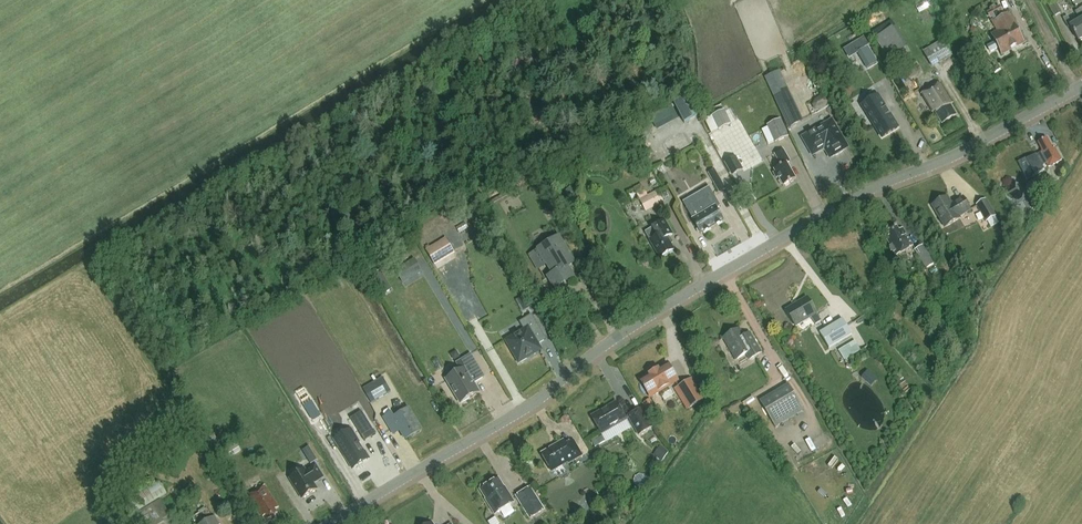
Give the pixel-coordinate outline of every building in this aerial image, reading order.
[(1062,12),(1055,0),(1047,5),(1055,17),(1062,12)] [(999,48),(1002,54),(1023,43),(1014,25),(1011,26),(1010,24),(1013,23),(1009,15),(1003,18),(1000,13),(1002,12),(999,6),(996,8),(995,6),(990,9),(991,11),(988,12),(991,18),(993,17),(1000,32),(993,36),(996,42),(987,46),(990,52),(999,48)] [(1077,11),(1074,12),(1079,20),(1074,23),(1070,15),(1063,19),(1068,29),(1070,28),(1078,42),(1081,40),(1081,20),(1077,11)] [(893,28),(875,38),(887,57),(904,46),(893,28)] [(864,39),(845,50),(850,58),(857,53),(867,69),(878,62),(864,39)] [(943,40),(923,52),(929,62),(937,57),(940,63),(952,56),(943,40)] [(787,91),(778,72),(767,77),(776,96),(787,91)] [(932,113),(934,112),(942,125),(956,116),(950,105),(953,103),(941,83),(921,94),(932,113)] [(789,90),(775,97),(789,128),(803,121),(789,90)] [(674,103),(675,105),(683,123),(699,115),(689,95),(674,103)] [(817,109),(828,105),(825,95),(813,100),(817,109)] [(865,110),(885,142),(901,132),(881,100),(865,110)] [(668,124),(673,121),(667,108),(661,111),(668,124)] [(725,110),(713,116),(719,129),(731,123),(725,110)] [(775,143),(789,137),(781,119),(767,125),(775,143)] [(840,153),(843,151),(843,150),(845,147),(846,148),(846,147),(832,121),(803,137),(813,154),(821,149),(827,151),(830,156),(831,156),(835,155),(835,156),(836,155),(839,154),(840,153)] [(1055,148),(1053,149),(1047,138),(1038,143),(1042,151),(1040,152),(1040,153),(1037,155),(1036,154),(1027,159),(1035,175),(1045,170),(1043,166),(1046,164),(1048,168),(1062,161),(1055,148)] [(776,178),(778,177),(784,186),(796,179),(787,163),(790,161),(784,150),(775,155),(782,166),(775,170),(776,173),(774,174),(776,178)] [(743,170),(736,157),(725,163),(732,176),(743,170)] [(726,190),(714,169),(708,173),(719,194),(726,190)] [(1046,189),(1054,185),(1049,174),(1041,178),(1046,189)] [(564,192),(571,204),(579,198),(572,187),(564,192)] [(658,190),(640,200),(647,212),(665,202),(658,190)] [(708,211),(704,214),(712,228),(723,222),(716,208),(721,206),(715,195),(703,201),(708,211)] [(955,203),(952,205),(947,196),(932,206),(945,227),(960,218),(959,217),(971,210),(963,197),(955,202),(955,203)] [(1043,196),(1034,202),(1037,208),(1047,202),(1043,196)] [(976,205),(986,222),(996,216),(986,199),(976,205)] [(701,234),(712,228),(704,214),(700,216),(694,205),(687,209),(701,234)] [(654,225),(655,226),(645,232),(658,257),(673,249),(666,237),(672,234),(665,220),(654,225)] [(886,238),(890,246),(889,247),(889,248),(889,249),(891,252),(892,253),(893,254),(895,253),(897,257),(913,246),(903,229),(899,231),(897,227),(888,233),(890,236),(886,238)] [(445,238),(427,250),(435,264),(454,252),(445,238)] [(560,240),(532,256),(540,269),(546,265),(553,277),(574,265),(560,240)] [(926,269),(934,264),(923,246),(915,250),(926,269)] [(384,257),(378,260),(381,267),(387,264),(384,257)] [(410,280),(423,272),(415,259),(402,266),(410,280)] [(817,314),(807,297),(786,310),(796,327),(811,318),(815,325),(821,322),(817,314)] [(511,347),(511,349),(511,351),(512,353),(514,355),(516,356),(518,360),(517,360),(519,364),(527,359),(526,358),(540,350),(537,344),(546,340),(532,316),(520,322),(524,328),(524,329),(525,330),(516,336),(509,340),(507,341),(511,347)] [(843,319),(820,333),(829,349),(852,335),(843,319)] [(739,329),(719,341),(724,339),(736,360),(746,354),(749,360),(762,353),(750,333),(750,334),(751,336),(747,339),(746,338),(744,337),(739,329)] [(855,341),(839,351),(844,360),(861,350),(855,341)] [(473,384),(485,377),(471,354),(456,363),(461,371),(447,380),(452,388),(452,390),(453,392),(454,394),(455,396),(457,397),(460,402),(478,392),(473,384)] [(658,393),(659,391),(677,380),(667,364),(665,365),(664,365),(660,367),(660,369),(648,376),(647,375),(643,377),(643,379),(641,380),(651,396),(652,395),(654,395),(658,393)] [(871,384),(877,377),(867,368),(861,376),(871,384)] [(380,379),(363,389),(370,401),(387,391),(380,379)] [(677,388),(690,409),(705,400),(691,379),(677,388)] [(789,385),(760,402),(776,428),(804,411),(789,385)] [(624,421),(627,419),(617,402),(591,417),(601,434),(603,433),(624,421)] [(627,416),(639,436),(654,428),(642,408),(627,416)] [(398,425),(405,437),(420,429),(408,409),(395,417),(392,413),(384,417),(392,429),(398,425)] [(362,412),(351,419),(365,441),(376,434),(362,412)] [(353,434),(338,443),(353,468),(368,459),(353,434)] [(603,436),(592,442),(595,448),(606,442),(603,436)] [(575,443),(568,447),(564,440),(550,448),(551,450),(542,455),(551,471),(573,458),(574,460),(582,455),(575,443)] [(226,461),(242,452),(236,441),(220,450),(226,461)] [(669,452),(661,446),(654,455),(662,462),(669,452)] [(311,464),(317,460),(314,454),(308,458),(311,464)] [(316,466),(306,472),(304,469),(290,478),(303,499),(317,490),(312,482),(316,480),(317,481),(323,477),(316,466)] [(507,491),(505,492),(497,479),(488,485),(484,484),(481,486),(480,490),(482,493),(484,493),(487,498),(485,500),(495,515),(515,502),(507,491)] [(122,504),(131,518),(168,494),(159,480),(122,504)] [(266,516),(269,520),(278,514),(275,510),(279,508),(265,485),(250,494),(264,517),(266,516)] [(530,519),(544,510),(530,487),(516,496),(530,519)] [(130,519),(133,523),(177,523),(162,499),(130,519)] [(215,516),(201,523),(220,523),(215,516)]
